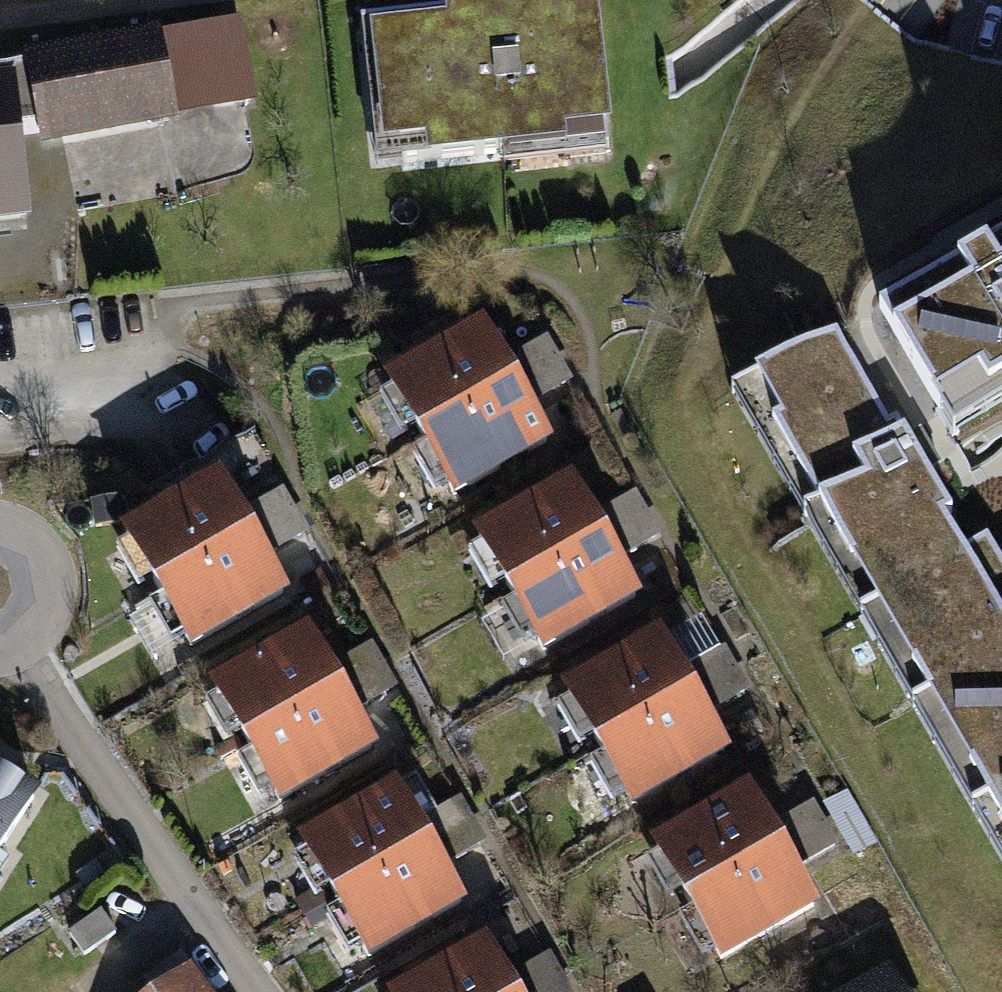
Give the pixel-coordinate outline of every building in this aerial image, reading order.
[(499,12),(358,27),(372,163),(608,139),(594,3),(499,12)] [(212,36),(38,66),(53,141),(228,106),(212,36)] [(25,223),(12,93),(0,94),(0,226),(25,223)] [(876,302),(951,432),(1001,402),(1001,230),(969,249),(876,302)] [(756,373),(782,417),(774,422),(1001,822),(1001,565),(986,537),(964,549),(945,515),(954,510),(917,446),(897,411),(888,416),(837,327),(756,373)] [(488,328),(393,382),(458,496),(552,441),(529,400),(524,391),(516,378),(509,366),(504,356),(488,328)] [(509,366),(516,378),(557,354),(544,333),(504,356),(509,366)] [(570,377),(557,354),(516,378),(524,391),(529,400),(570,377)] [(221,478),(128,531),(193,645),(286,592),(260,547),(241,512),(221,478)] [(576,483),(482,538),(546,650),(641,596),(618,557),(611,544),(605,533),(598,522),(591,510),(576,483)] [(598,522),(605,533),(644,510),(632,487),(591,510),(598,522)] [(114,494),(88,499),(93,525),(119,521),(114,494)] [(658,534),(644,510),(605,533),(611,544),(618,557),(658,534)] [(310,634),(216,688),(282,802),(375,748),(353,710),(346,698),(340,687),(334,677),(327,665),(310,634)] [(663,637),(571,690),(635,803),(728,750),(706,712),(699,700),(692,687),(685,675),(678,663),(663,637)] [(334,677),(340,687),(384,662),(371,640),(327,665),(334,677)] [(685,675),(692,687),(732,664),(717,640),(678,663),(685,675)] [(397,686),(384,662),(340,687),(346,698),(353,710),(397,686)] [(747,689),(732,664),(692,687),(699,700),(706,712),(747,689)] [(44,789),(0,761),(0,760),(0,857),(44,789)] [(398,788),(305,842),(372,957),(465,904),(441,862),(435,852),(428,839),(422,828),(415,818),(398,788)] [(847,790),(822,804),(851,856),(876,842),(847,790)] [(752,792),(658,847),(722,958),(817,903),(795,867),(789,856),(782,844),(776,834),(770,823),(752,792)] [(422,828),(428,839),(471,816),(458,793),(415,818),(422,828)] [(776,834),(782,844),(824,821),(813,800),(770,823),(776,834)] [(484,838),(471,816),(428,839),(435,852),(441,862),(484,838)] [(837,844),(824,821),(782,844),(789,856),(795,867),(837,844)] [(104,909),(70,932),(84,953),(118,931),(104,909)] [(403,991),(518,991),(514,986),(507,973),(490,943),(403,991)] [(518,991),(523,991),(558,972),(545,950),(507,973),(514,986),(518,991)] [(156,991),(220,991),(199,962),(156,991)] [(847,991),(902,991),(889,969),(847,991)] [(558,972),(523,991),(569,991),(558,972)]
